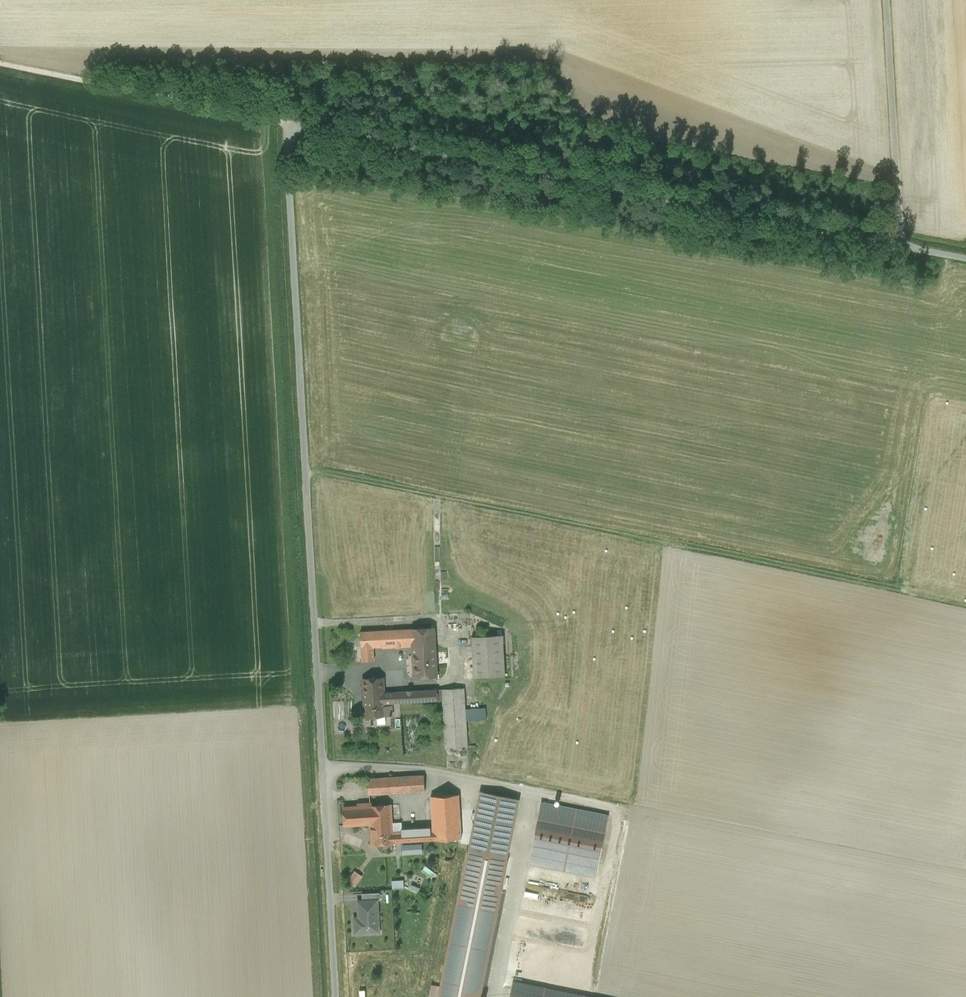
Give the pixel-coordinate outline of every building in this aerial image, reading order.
[(434,628),(412,629),(413,646),(415,677),(437,676),(434,628)] [(412,629),(372,632),(373,647),(382,647),(382,648),(413,646),(412,629)] [(372,632),(360,632),(361,648),(373,647),(372,632)] [(502,636),(471,637),(473,677),(504,675),(502,636)] [(373,647),(361,648),(362,661),(374,661),(373,647)] [(383,677),(363,679),(364,698),(384,697),(384,692),(383,677)] [(464,687),(437,689),(438,699),(443,699),(446,748),(452,748),(452,749),(453,749),(453,748),(463,747),(463,748),(465,748),(465,747),(468,747),(466,720),(466,710),(464,687)] [(437,689),(384,692),(384,697),(385,703),(438,699),(437,689)] [(384,697),(364,698),(364,699),(365,716),(386,715),(386,714),(385,706),(385,703),(384,697)] [(486,709),(466,710),(466,720),(487,718),(486,709)] [(423,775),(369,778),(370,794),(424,791),(423,775)] [(519,800),(480,792),(468,851),(507,859),(519,800)] [(461,838),(460,811),(459,794),(431,796),(433,827),(433,831),(433,840),(461,838)] [(608,816),(542,803),(538,823),(604,836),(608,816)] [(391,805),(344,808),(345,825),(371,823),(392,822),(391,805)] [(460,811),(461,838),(468,838),(471,829),(470,811),(460,811)] [(392,833),(392,823),(392,822),(371,823),(372,844),(393,843),(393,842),(392,833)] [(392,823),(392,833),(401,833),(401,829),(401,822),(392,823)] [(604,836),(538,823),(533,845),(599,858),(604,836)] [(433,831),(401,833),(392,833),(393,842),(433,840),(433,831)] [(599,858),(533,845),(529,865),(595,878),(599,858)] [(408,850),(409,860),(428,859),(427,849),(408,850)] [(439,996),(479,996),(507,859),(468,851),(439,996)] [(356,868),(348,879),(356,885),(364,874),(356,868)] [(380,893),(362,894),(362,901),(377,900),(377,901),(380,901),(380,893)] [(362,901),(358,901),(359,918),(359,923),(354,923),(355,934),(362,933),(363,934),(368,934),(368,933),(379,932),(378,924),(376,924),(375,912),(378,912),(377,901),(377,900),(362,901)] [(557,925),(557,944),(582,945),(583,925),(557,925)] [(523,959),(523,966),(525,973),(529,977),(535,980),(543,981),(549,979),(554,974),(558,967),(558,961),(556,955),(551,949),(544,946),(538,946),(531,948),(526,953),(523,959)] [(513,983),(510,996),(581,996),(513,983)]
